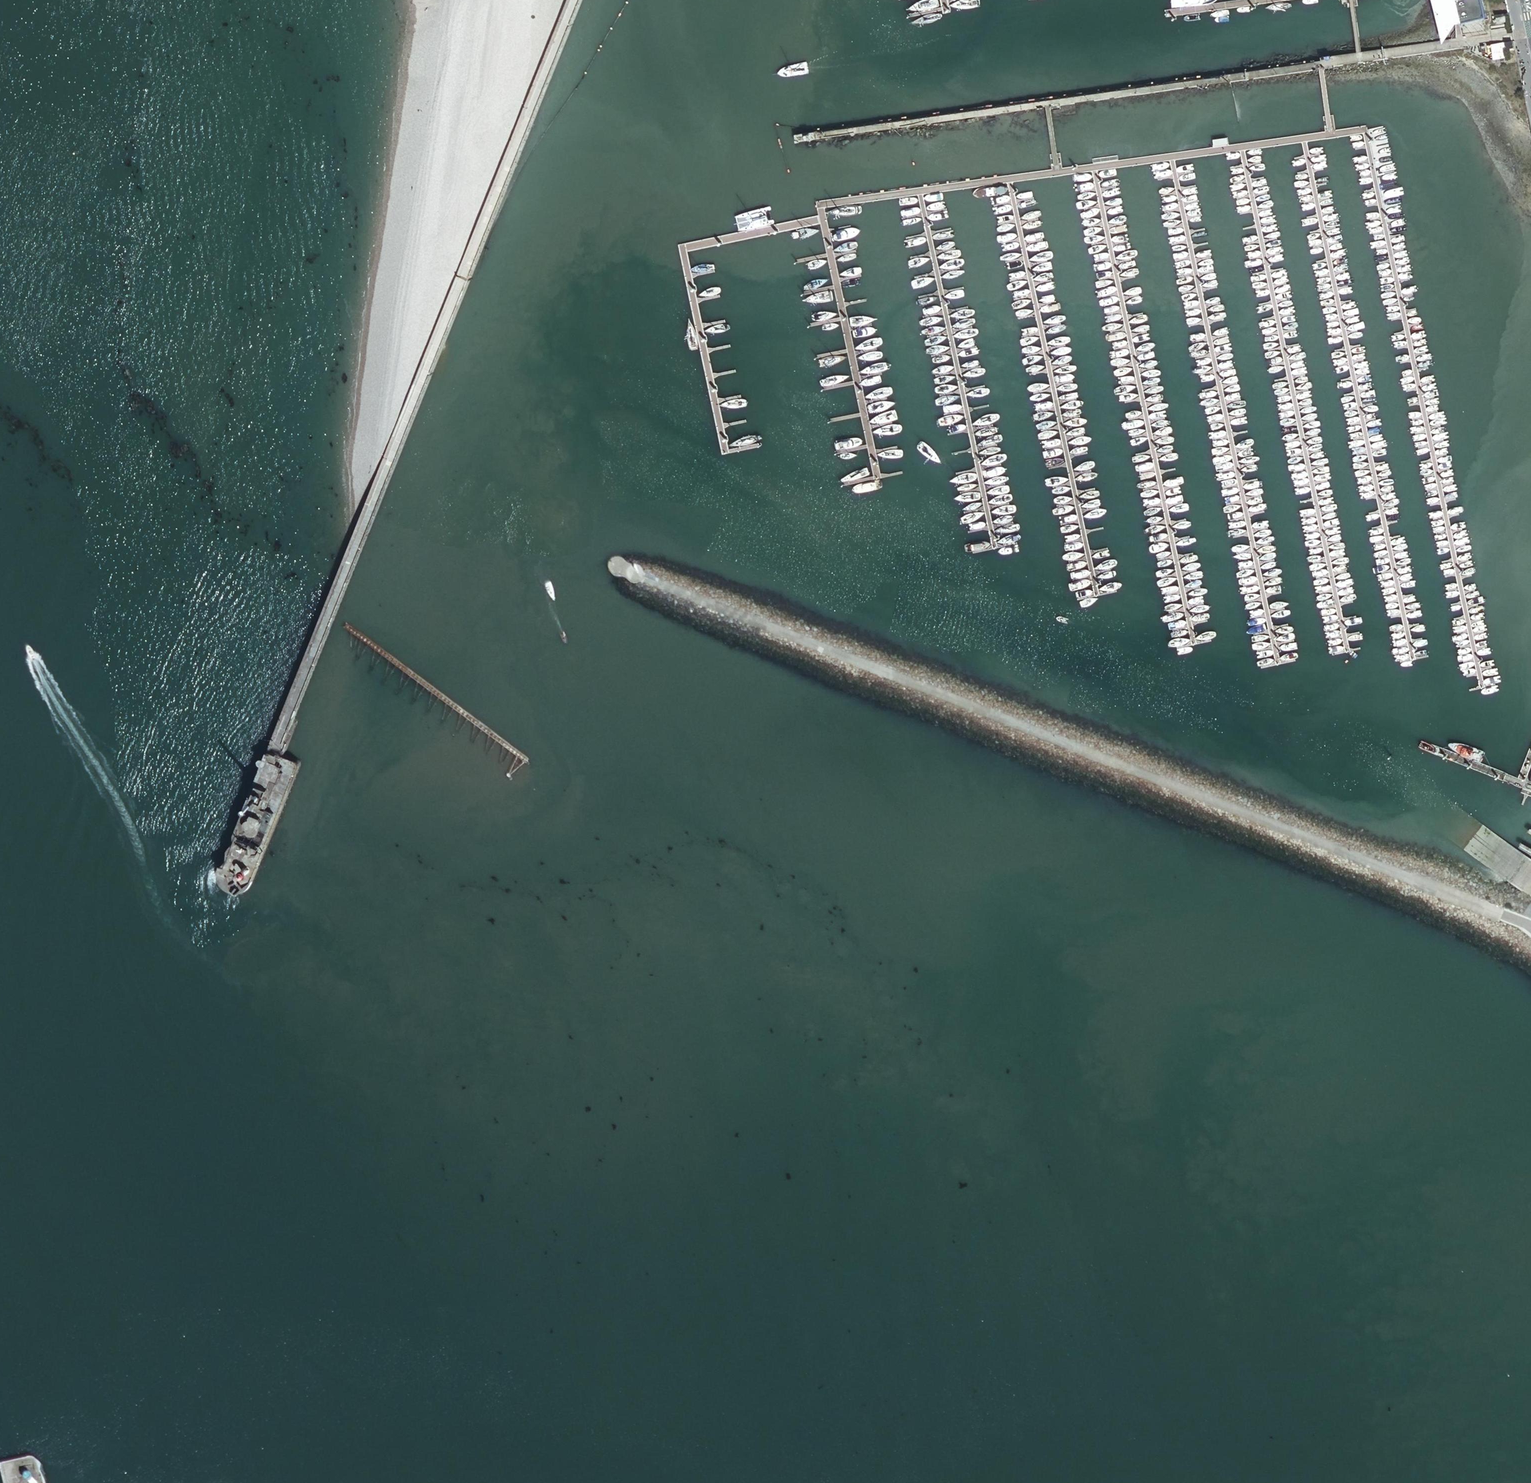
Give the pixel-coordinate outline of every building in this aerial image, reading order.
[(1443,43),(1451,31),(1447,29),(1441,0),(1434,0),(1443,43)] [(1447,29),(1451,31),(1455,24),(1458,24),(1485,17),(1481,0),(1441,0),(1447,29)] [(1506,57),(1504,44),(1493,45),(1495,59),(1506,57)] [(223,880),(224,883),(225,886),(226,888),(230,891),(231,892),(236,894),(241,894),(245,892),(248,891),(251,887),(255,878),(230,868),(233,860),(238,862),(242,854),(254,859),(265,832),(272,816),(275,807),(268,805),(269,802),(273,792),(274,789),(278,790),(283,773),(278,771),(282,762),(276,760),(279,752),(273,750),(237,840),(239,845),(232,850),(229,868),(224,865),(223,869),(223,875),(223,880)] [(29,1477),(41,1475),(48,1482),(45,1470),(45,1469),(43,1467),(42,1466),(40,1466),(33,1468),(33,1466),(9,1472),(8,1474),(9,1482),(30,1482),(29,1477)]
